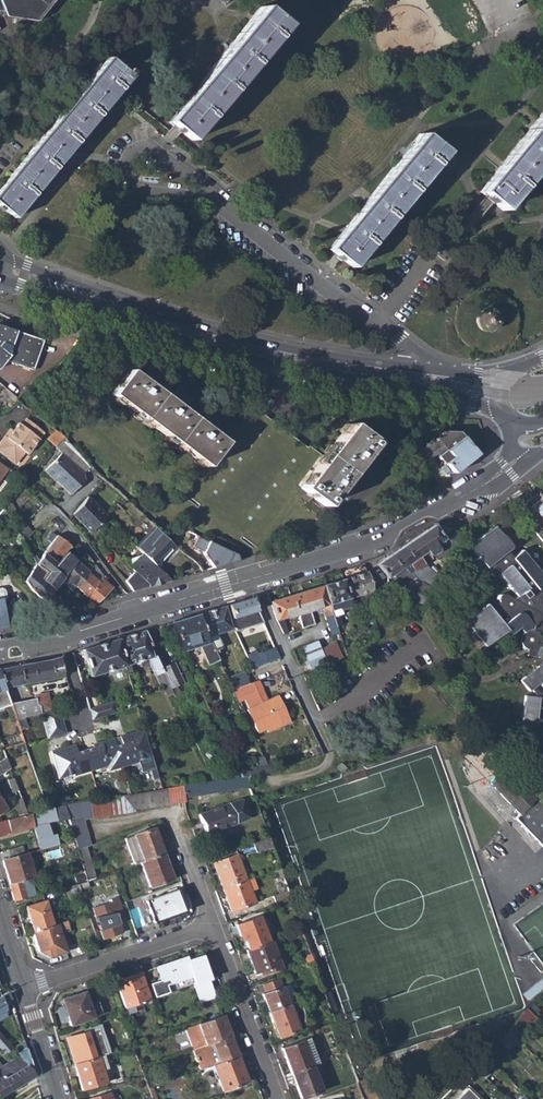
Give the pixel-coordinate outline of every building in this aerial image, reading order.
[(3,6),(6,16),(37,20),(53,0),(0,0),(0,7),(3,6)] [(168,123),(191,141),(284,25),(260,7),(168,123)] [(15,218),(127,76),(124,74),(127,71),(110,59),(108,61),(103,57),(0,188),(0,206),(15,218)] [(503,211),(542,161),(542,112),(479,192),(483,195),(503,211)] [(329,249),(353,267),(444,151),(420,133),(329,249)] [(498,320),(494,312),(486,309),(477,312),(474,320),(477,329),(486,332),(494,329),(498,320)] [(32,370),(42,340),(0,325),(0,366),(5,360),(32,370)] [(185,493),(256,547),(301,488),(325,506),(374,442),(350,423),(323,459),(252,407),(224,443),(129,370),(112,392),(207,465),(185,493)] [(2,412),(19,403),(4,390),(0,393),(0,409),(2,412)] [(16,464),(24,453),(27,454),(43,433),(26,420),(21,426),(18,424),(13,431),(13,432),(17,435),(12,441),(5,436),(0,443),(0,451),(16,464)] [(12,441),(17,435),(13,432),(13,431),(10,429),(5,436),(12,441)] [(47,439),(54,446),(55,446),(62,437),(54,430),(47,439)] [(437,453),(454,473),(477,454),(458,432),(443,432),(415,454),(423,464),(437,453)] [(83,472),(86,475),(94,467),(62,437),(55,446),(62,453),(71,461),(83,472)] [(71,461),(62,453),(45,470),(53,478),(55,477),(72,494),(85,480),(86,475),(83,472),(71,461)] [(8,469),(0,462),(0,479),(8,469)] [(542,521),(542,494),(538,499),(535,496),(530,500),(532,503),(531,505),(534,508),(533,509),(540,518),(542,521)] [(534,495),(515,510),(518,515),(531,505),(532,503),(530,500),(535,496),(534,495)] [(73,515),(91,531),(92,530),(108,515),(88,497),(73,515)] [(4,509),(14,526),(21,520),(9,503),(4,509)] [(542,544),(542,521),(540,518),(533,509),(534,508),(531,505),(518,515),(542,544)] [(32,536),(21,520),(14,526),(23,543),(32,536)] [(155,563),(157,565),(176,547),(153,525),(134,543),(155,563)] [(403,570),(406,572),(411,568),(413,569),(430,556),(428,554),(435,549),(436,545),(434,544),(442,539),(444,540),(434,559),(443,564),(460,534),(433,525),(392,555),(403,570)] [(542,590),(536,592),(535,589),(542,582),(542,578),(520,549),(510,557),(504,549),(509,545),(493,525),(466,546),(476,557),(470,562),(481,576),(486,572),(489,576),(493,576),(497,574),(515,599),(512,602),(501,593),(497,597),(496,603),(488,610),(483,604),(463,620),(477,638),(483,645),(484,646),(503,630),(501,628),(507,623),(513,630),(517,627),(521,631),(519,642),(523,648),(526,649),(525,656),(538,657),(540,655),(542,659),(542,591),(542,590)] [(52,534),(47,540),(51,543),(55,537),(52,534)] [(44,553),(58,564),(66,552),(71,546),(57,535),(55,537),(51,543),(44,553)] [(55,568),(65,577),(76,561),(66,552),(58,564),(55,568)] [(43,578),(55,589),(61,582),(65,577),(55,568),(58,564),(44,553),(36,564),(46,574),(43,578)] [(411,578),(412,580),(414,579),(406,572),(403,570),(392,555),(377,564),(387,579),(393,575),(395,577),(398,575),(402,580),(406,577),(408,580),(411,578)] [(76,586),(91,568),(90,567),(87,570),(79,562),(68,579),(73,583),(69,587),(71,591),(76,586)] [(76,586),(94,603),(98,602),(112,586),(102,578),(104,575),(95,563),(91,568),(76,586)] [(155,563),(137,575),(148,586),(169,580),(167,575),(157,565),(155,563)] [(24,581),(43,601),(55,589),(43,578),(46,574),(36,564),(24,581)] [(342,579),(349,598),(365,593),(372,590),(367,571),(342,579)] [(128,582),(133,591),(148,586),(137,575),(136,574),(128,582)] [(322,585),(337,626),(343,624),(337,607),(339,606),(341,609),(351,605),(350,603),(349,598),(342,579),(322,585)] [(408,603),(418,607),(428,589),(420,583),(408,603)] [(277,620),(283,634),(288,632),(282,619),(296,615),(303,628),(315,624),(309,611),(321,607),(332,636),(339,633),(337,626),(322,585),(270,601),(277,620)] [(349,598),(350,603),(367,598),(365,593),(349,598)] [(252,598),(228,605),(233,618),(237,632),(264,624),(252,598)] [(367,598),(350,603),(351,605),(352,610),(362,606),(364,613),(371,610),(367,598)] [(232,630),(225,606),(199,614),(209,637),(214,649),(222,646),(216,634),(232,630)] [(199,646),(208,665),(219,659),(214,649),(209,637),(199,614),(169,623),(183,651),(199,646)] [(507,623),(501,628),(503,630),(507,635),(513,630),(507,623)] [(156,677),(158,676),(165,673),(157,656),(153,657),(144,631),(116,639),(125,665),(128,674),(132,672),(130,664),(148,658),(156,677)] [(461,662),(483,645),(477,638),(456,655),(461,662)] [(90,676),(118,668),(125,665),(116,639),(82,650),(90,676)] [(302,648),(312,671),(343,656),(337,643),(321,649),(317,641),(302,648)] [(246,655),(253,669),(261,666),(254,651),(246,655)] [(165,673),(176,696),(181,694),(176,685),(183,681),(182,678),(188,674),(180,659),(166,664),(161,654),(157,656),(165,673)] [(23,685),(64,678),(63,675),(59,657),(20,665),(23,685)] [(519,680),(527,690),(530,688),(534,693),(534,696),(524,696),(519,741),(532,743),(532,736),(542,737),(540,751),(542,751),(542,660),(519,680)] [(6,688),(23,685),(20,665),(0,669),(0,672),(6,688)] [(13,705),(12,704),(6,688),(0,672),(0,710),(13,705)] [(176,696),(165,673),(158,676),(170,700),(176,696)] [(233,690),(247,685),(243,673),(227,678),(233,690)] [(267,702),(258,681),(255,682),(247,685),(233,690),(238,703),(245,700),(250,710),(248,711),(258,733),(280,723),(282,725),(288,722),(277,697),(267,702)] [(42,712),(60,709),(59,706),(52,708),(49,693),(38,696),(38,697),(41,706),(42,712)] [(137,704),(135,696),(135,695),(127,698),(130,708),(137,704)] [(38,697),(12,704),(13,705),(22,729),(30,726),(27,717),(42,712),(41,706),(38,697)] [(114,702),(90,709),(93,719),(117,712),(114,702)] [(67,732),(60,709),(42,712),(50,737),(67,732)] [(79,751),(73,749),(72,745),(54,750),(62,777),(77,773),(78,775),(111,765),(112,770),(142,761),(142,759),(147,758),(149,767),(157,765),(146,729),(127,734),(128,738),(125,744),(118,746),(116,738),(99,743),(100,746),(95,747),(79,751)] [(23,733),(4,740),(7,750),(18,746),(20,752),(29,748),(23,733)] [(535,798),(534,799),(482,746),(467,761),(518,814),(514,818),(542,852),(542,807),(535,798)] [(14,768),(10,758),(0,763),(0,774),(14,768)] [(335,767),(338,772),(343,767),(340,762),(335,767)] [(165,790),(168,804),(184,802),(184,798),(249,786),(245,776),(165,790)] [(23,790),(18,778),(8,781),(13,794),(23,790)] [(157,791),(160,805),(168,804),(165,790),(157,791)] [(148,792),(151,807),(160,805),(157,791),(148,792)] [(140,793),(142,808),(151,807),(148,792),(140,793)] [(131,795),(133,810),(142,808),(140,793),(131,795)] [(70,827),(76,849),(85,846),(90,844),(82,820),(134,811),(133,810),(131,795),(63,806),(70,827)] [(13,801),(18,817),(31,813),(25,797),(13,801)] [(242,800),(199,816),(207,838),(216,834),(215,832),(249,819),(250,816),(245,801),(242,800)] [(3,834),(59,819),(62,829),(70,827),(63,806),(31,813),(18,817),(0,821),(0,835),(3,834)] [(125,839),(133,864),(140,862),(163,854),(153,829),(125,839)] [(252,844),(256,854),(273,848),(269,838),(252,844)] [(6,851),(8,858),(25,853),(39,850),(36,842),(6,851)] [(94,878),(85,846),(76,849),(80,862),(86,881),(94,878)] [(1,860),(9,883),(29,877),(32,876),(25,853),(8,858),(1,860)] [(163,854),(140,862),(149,887),(172,879),(163,854)] [(213,864),(222,890),(246,881),(237,856),(213,864)] [(64,867),(70,886),(78,883),(86,881),(80,862),(64,867)] [(9,883),(14,900),(34,894),(29,877),(9,883)] [(222,890),(231,912),(255,904),(246,881),(222,890)] [(62,888),(65,898),(81,893),(78,883),(70,886),(62,888)] [(146,901),(154,923),(184,911),(176,890),(146,901)] [(273,898),(275,906),(291,900),(289,892),(273,898)] [(93,909),(103,939),(122,933),(116,917),(122,915),(117,898),(110,900),(111,902),(93,909)] [(24,906),(32,931),(51,925),(43,901),(24,906)] [(243,936),(248,950),(268,942),(259,917),(236,926),(240,937),(243,936)] [(38,951),(49,957),(65,951),(58,928),(67,926),(66,921),(51,925),(32,931),(38,951)] [(245,951),(255,977),(280,967),(273,951),(279,949),(275,940),(268,942),(248,950),(245,951)] [(187,959),(157,969),(162,983),(158,984),(158,982),(150,985),(155,999),(169,994),(166,985),(192,976),(195,984),(193,985),(200,1003),(213,998),(207,980),(209,980),(201,957),(188,962),(187,959)] [(116,982),(125,1009),(150,1001),(141,974),(116,982)] [(529,991),(533,996),(542,988),(542,979),(529,991)] [(268,1012),(288,1005),(281,988),(279,980),(263,986),(265,992),(261,994),(268,1012)] [(289,985),(281,988),(288,1005),(296,1002),(289,985)] [(11,1003),(7,992),(0,996),(0,1010),(11,1003)] [(69,1025),(92,1018),(88,1006),(84,992),(61,999),(69,1025)] [(326,994),(333,1013),(338,1011),(331,992),(326,994)] [(268,1012),(277,1038),(303,1028),(300,1020),(304,1019),(304,1011),(299,1001),(296,1002),(288,1005),(268,1012)] [(95,1004),(88,1006),(92,1018),(99,1015),(95,1004)] [(508,1029),(516,1037),(534,1016),(526,1008),(508,1029)] [(203,1046),(205,1045),(230,1036),(222,1015),(185,1029),(192,1050),(203,1046)] [(66,1038),(73,1064),(104,1055),(102,1050),(96,1029),(66,1038)] [(506,1047),(516,1037),(508,1029),(498,1039),(506,1047)] [(4,1054),(11,1049),(0,1036),(0,1049),(4,1054)] [(238,1056),(230,1036),(205,1045),(203,1046),(192,1050),(200,1070),(212,1066),(238,1056)] [(281,1049),(290,1074),(311,1066),(317,1064),(308,1039),(281,1049)] [(17,1055),(33,1075),(23,1042),(11,1049),(17,1055)] [(486,1072),(494,1064),(484,1054),(472,1066),(477,1071),(484,1078),(489,1074),(486,1072)] [(17,1055),(1,1066),(0,1065),(0,1096),(33,1076),(33,1075),(17,1055)] [(73,1064),(81,1090),(106,1083),(102,1070),(107,1069),(104,1055),(73,1064)] [(212,1066),(221,1091),(247,1082),(238,1056),(212,1066)] [(299,1098),(300,1098),(320,1092),(311,1066),(290,1074),(299,1098)] [(466,1082),(477,1071),(472,1066),(461,1078),(466,1082)] [(469,1086),(455,1098),(482,1098),(469,1086)]
